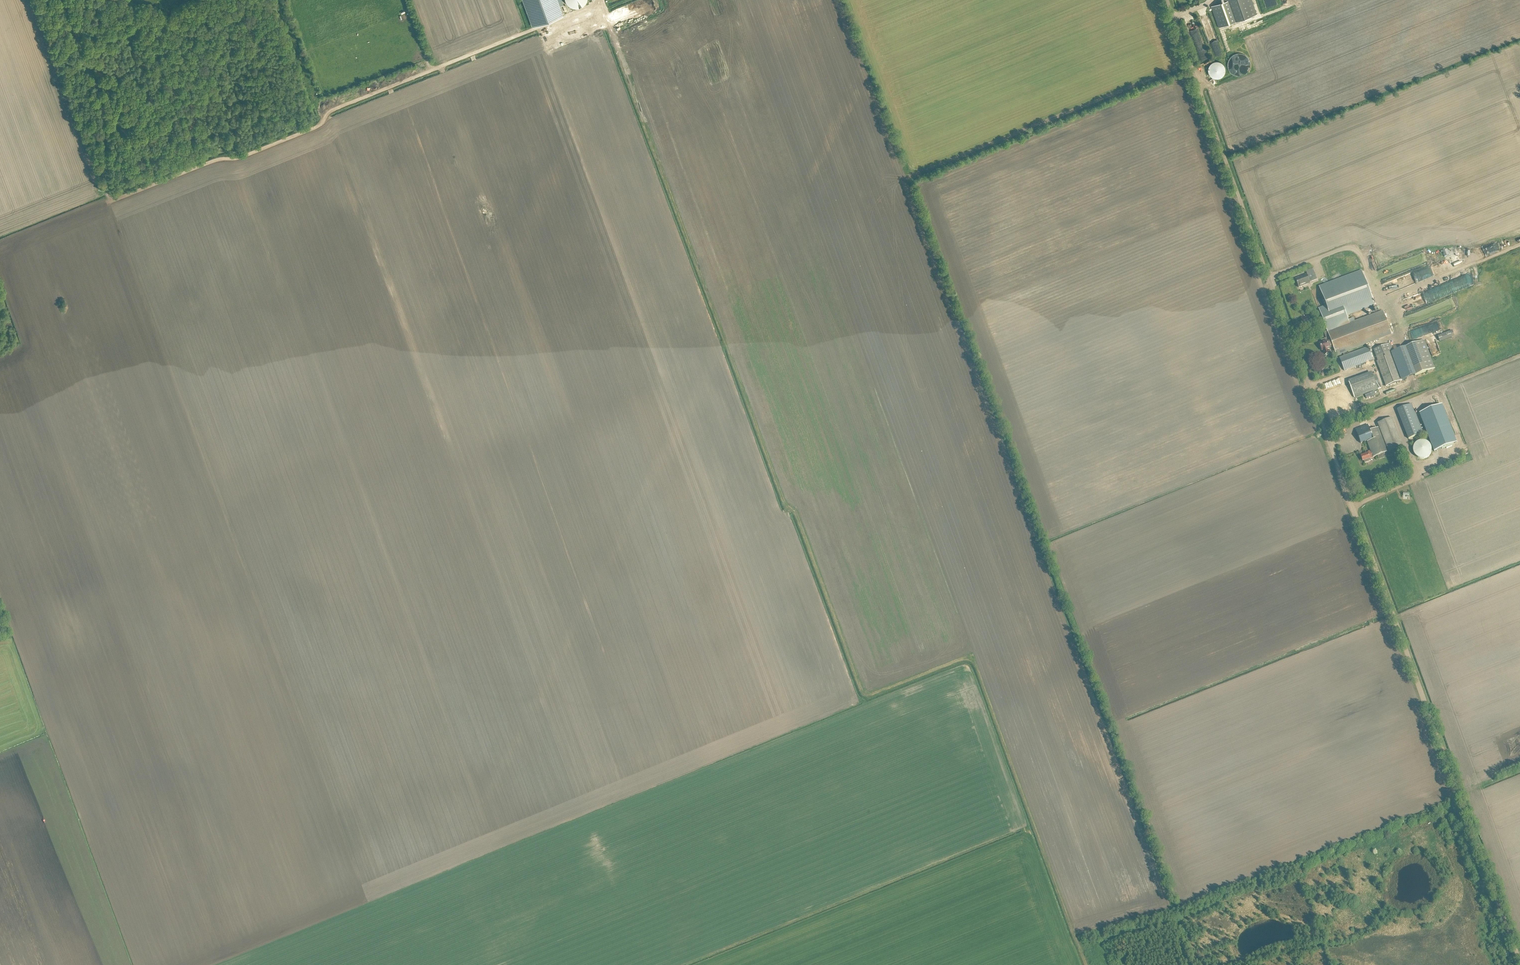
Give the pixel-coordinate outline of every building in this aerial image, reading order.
[(562,13),(560,7),(557,0),(523,0),(532,26),(535,25),(541,22),(563,14),(562,13)] [(1240,19),(1257,13),(1252,0),(1225,0),(1225,1),(1211,6),(1219,27),(1240,19)] [(1213,78),(1216,78),(1219,78),(1221,77),(1223,75),(1225,72),(1225,69),(1224,66),(1222,64),(1220,62),(1217,61),(1214,62),(1211,63),(1209,65),(1208,68),(1208,71),(1209,73),(1210,76),(1213,78)] [(1427,278),(1445,271),(1441,263),(1427,268),(1430,274),(1426,275),(1427,278)] [(1299,288),(1310,284),(1310,283),(1311,283),(1317,280),(1312,268),(1306,270),(1307,274),(1307,275),(1300,277),(1300,278),(1295,279),(1299,288)] [(1346,315),(1375,305),(1362,270),(1320,286),(1327,306),(1319,309),(1328,333),(1350,325),(1346,315)] [(1436,315),(1454,308),(1450,299),(1432,306),(1436,315)] [(1321,351),(1322,351),(1324,356),(1329,354),(1327,349),(1333,347),(1336,356),(1343,354),(1344,356),(1339,358),(1344,371),(1373,361),(1368,347),(1350,354),(1350,353),(1347,354),(1346,351),(1368,342),(1391,334),(1383,312),(1360,321),(1350,325),(1328,333),(1329,337),(1323,340),(1324,341),(1322,342),(1323,343),(1319,344),(1321,348),(1320,349),(1321,351)] [(1453,337),(1451,331),(1437,337),(1439,342),(1453,337)] [(1423,341),(1404,348),(1404,350),(1414,376),(1434,369),(1423,341)] [(1386,387),(1402,381),(1392,354),(1388,345),(1374,350),(1377,361),(1376,362),(1386,387)] [(1404,350),(1392,354),(1402,381),(1414,376),(1404,350)] [(1348,384),(1354,398),(1377,390),(1372,375),(1348,384)] [(1423,434),(1411,404),(1397,410),(1408,439),(1423,434)] [(1441,405),(1419,414),(1433,452),(1456,443),(1441,405)] [(1389,453),(1403,448),(1391,418),(1377,424),(1389,453)] [(1370,431),(1367,425),(1355,430),(1361,444),(1373,439),(1373,440),(1367,442),(1370,451),(1367,452),(1368,454),(1361,456),(1363,462),(1364,461),(1365,464),(1371,462),(1370,459),(1387,453),(1378,429),(1370,431)] [(1338,437),(1346,434),(1344,427),(1336,430),(1338,437)] [(1429,456),(1431,454),(1431,452),(1431,449),(1430,447),(1429,444),(1427,443),(1425,441),(1422,441),(1420,441),(1417,442),(1415,444),(1414,446),(1413,448),(1412,450),(1413,453),(1414,455),(1415,457),(1417,459),(1420,460),(1423,460),(1425,459),(1427,458),(1429,456)]
